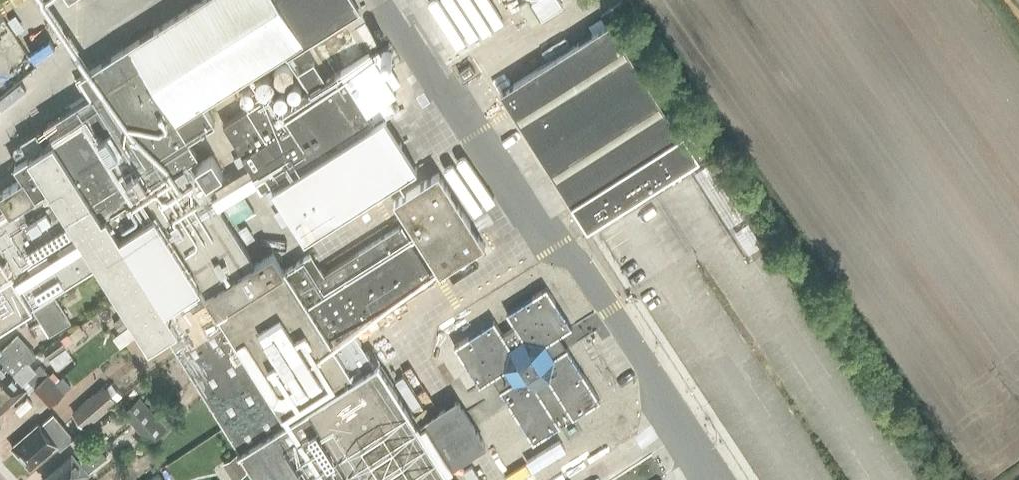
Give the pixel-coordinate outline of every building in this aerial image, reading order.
[(355,0),(202,0),(80,78),(91,95),(46,125),(55,139),(15,165),(23,178),(0,194),(0,198),(8,211),(0,216),(0,327),(33,307),(32,306),(98,264),(149,345),(154,343),(167,334),(240,449),(238,450),(257,479),(453,479),(447,471),(417,424),(379,364),(376,366),(353,331),(435,279),(434,279),(401,226),(325,274),(324,273),(311,253),(284,270),(272,252),(256,263),(191,160),(199,155),(188,138),(213,122),(203,105),(224,91),(303,41),(305,40),(358,6),(355,0)] [(532,1),(542,18),(563,5),(559,0),(534,0),(532,1)] [(610,22),(500,92),(587,229),(700,157),(684,131),(680,133),(610,22)] [(269,183),(306,240),(418,169),(386,118),(396,111),(389,99),(397,94),(371,52),(327,80),(314,61),(298,72),(310,91),(278,111),(268,95),(223,124),(263,187),(269,183)] [(212,155),(196,165),(207,182),(223,172),(212,155)] [(704,167),(748,253),(765,245),(721,158),(704,167)] [(440,273),(485,245),(440,172),(394,201),(440,273)] [(532,444),(559,427),(600,401),(559,336),(571,328),(546,288),(505,314),(513,327),(503,334),(494,321),(454,346),(479,386),(491,379),(532,444)] [(34,310),(50,336),(72,322),(55,296),(34,310)] [(28,362),(37,354),(17,334),(0,350),(0,383),(23,363),(24,364),(28,361),(28,362)] [(43,350),(49,359),(67,347),(60,337),(43,350)] [(28,362),(28,361),(24,364),(23,363),(0,383),(0,414),(11,404),(13,406),(21,398),(19,396),(24,391),(20,387),(27,380),(51,405),(69,387),(60,378),(57,382),(40,364),(35,369),(28,362)] [(103,385),(72,412),(85,428),(123,396),(112,383),(106,388),(103,385)] [(140,396),(122,411),(149,442),(167,427),(140,396)] [(54,412),(46,418),(10,448),(28,469),(57,444),(61,449),(75,438),(54,412)] [(85,454),(77,461),(72,455),(43,479),(76,479),(94,465),(106,454),(96,444),(85,454)] [(223,463),(233,479),(236,479),(246,474),(235,456),(223,463)] [(158,471),(146,479),(165,479),(158,471)]
